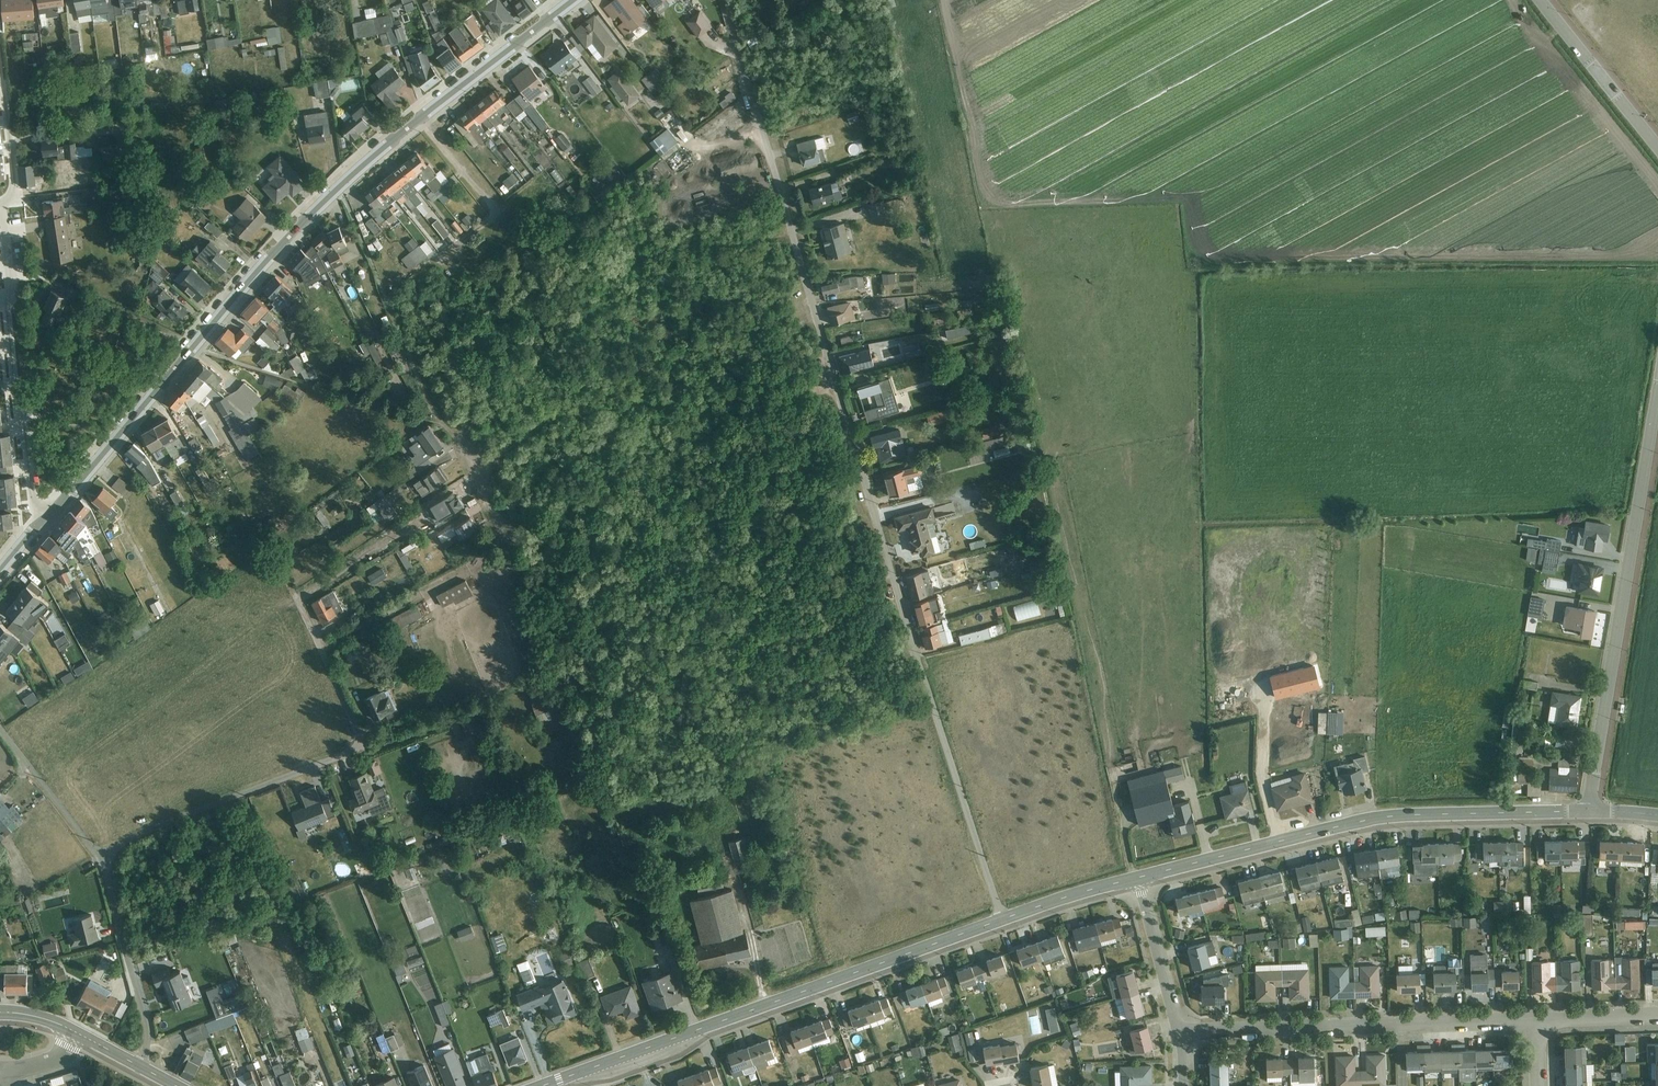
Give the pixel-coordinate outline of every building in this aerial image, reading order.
[(34,18),(33,0),(5,0),(2,0),(3,19),(34,18)] [(65,12),(64,6),(64,0),(38,0),(42,26),(49,25),(48,17),(59,16),(59,13),(65,12)] [(92,7),(91,0),(75,0),(78,16),(80,23),(93,20),(91,7),(92,7)] [(153,1),(153,0),(139,0),(141,13),(139,13),(140,22),(147,21),(147,15),(151,14),(151,15),(161,14),(159,0),(153,1)] [(161,14),(162,18),(168,17),(166,0),(159,0),(161,14)] [(200,0),(183,0),(178,1),(181,14),(190,13),(190,11),(202,9),(200,0)] [(266,16),(273,15),(271,0),(263,0),(266,16)] [(427,13),(430,12),(435,10),(430,0),(423,3),(427,13)] [(515,22),(497,0),(486,0),(481,4),(484,8),(482,9),(490,19),(489,20),(491,22),(486,26),(490,32),(496,28),(498,31),(505,25),(507,28),(515,22)] [(536,8),(530,0),(511,0),(523,18),(531,12),(536,8)] [(647,20),(631,0),(616,0),(611,4),(624,21),(618,26),(626,36),(627,35),(632,42),(638,38),(633,31),(647,20)] [(653,7),(654,7),(659,14),(669,7),(669,4),(666,0),(648,0),(653,7)] [(806,0),(798,2),(799,10),(808,8),(806,0)] [(390,8),(389,9),(390,14),(395,29),(399,43),(407,41),(400,19),(395,20),(390,8)] [(395,29),(390,14),(380,16),(379,10),(372,12),(373,18),(353,23),(355,38),(379,33),(395,29)] [(432,35),(437,41),(445,35),(442,30),(443,29),(435,10),(430,12),(431,15),(429,16),(436,32),(432,35)] [(712,27),(700,11),(693,16),(705,32),(712,27)] [(604,58),(618,47),(594,16),(575,31),(597,60),(603,56),(604,58)] [(705,32),(693,16),(686,21),(698,37),(705,32)] [(464,61),(484,47),(464,20),(449,31),(457,42),(452,45),(464,61)] [(279,27),(266,29),(267,37),(251,41),(251,45),(257,44),(257,46),(269,43),(269,45),(282,42),(279,27)] [(395,29),(379,33),(383,46),(391,43),(391,46),(400,44),(399,43),(395,29)] [(40,50),(38,32),(23,34),(25,51),(40,50)] [(70,33),(72,52),(82,50),(80,32),(70,33)] [(745,41),(751,49),(760,43),(754,35),(745,41)] [(225,47),(224,37),(224,36),(207,39),(208,49),(225,47)] [(242,43),(241,38),(229,40),(228,36),(224,37),(225,47),(242,43)] [(437,43),(440,47),(437,49),(441,53),(438,56),(450,72),(462,63),(443,39),(437,43)] [(572,63),(582,56),(576,46),(570,50),(564,42),(563,42),(564,42),(556,48),(557,49),(553,52),(551,49),(542,56),(556,75),(565,69),(566,70),(573,64),(572,63)] [(156,46),(146,47),(148,60),(158,58),(156,46)] [(284,47),(278,48),(281,70),(287,69),(284,47)] [(426,90),(440,79),(439,78),(439,77),(431,66),(426,49),(409,55),(416,77),(426,90)] [(82,55),(75,57),(76,64),(83,63),(82,55)] [(409,74),(414,72),(409,56),(404,57),(409,74)] [(372,84),(391,108),(401,100),(395,91),(405,83),(389,62),(376,73),(380,78),(372,84)] [(530,102),(547,89),(530,66),(512,80),(522,93),(516,98),(529,115),(536,110),(532,105),(532,104),(530,102)] [(73,67),(60,70),(61,76),(75,74),(73,67)] [(641,96),(620,69),(607,79),(613,86),(610,88),(620,101),(623,99),(628,106),(641,96)] [(660,91),(669,84),(657,69),(648,75),(657,86),(660,91)] [(657,86),(648,75),(641,80),(651,91),(657,86)] [(590,76),(582,82),(594,97),(601,91),(590,76)] [(335,78),(329,80),(331,95),(333,96),(339,88),(337,87),(337,86),(336,86),(335,78)] [(123,90),(121,80),(108,82),(110,92),(123,90)] [(331,95),(329,80),(314,82),(317,99),(331,96),(331,95)] [(62,97),(61,88),(51,88),(51,98),(62,97)] [(528,114),(515,98),(507,105),(496,90),(487,97),(505,121),(508,125),(509,124),(515,132),(521,128),(514,120),(512,122),(511,121),(512,120),(510,117),(509,117),(507,115),(511,111),(519,122),(528,114)] [(275,105),(272,92),(259,94),(261,107),(275,105)] [(726,98),(718,104),(722,109),(736,99),(732,92),(725,96),(726,98)] [(505,121),(487,97),(478,104),(496,127),(496,128),(505,121)] [(366,120),(373,114),(362,102),(350,113),(347,111),(341,116),(348,124),(342,129),(351,141),(360,134),(359,132),(369,124),(366,120)] [(153,104),(145,104),(145,115),(153,114),(153,111),(153,104)] [(488,134),(496,127),(478,104),(469,112),(488,134)] [(660,109),(654,113),(658,119),(664,114),(660,109)] [(325,137),(331,136),(328,111),(305,114),(310,143),(326,141),(325,137)] [(488,134),(469,112),(460,119),(480,144),(489,137),(488,134)] [(860,121),(858,112),(847,116),(850,124),(860,121)] [(533,132),(538,128),(528,116),(523,120),(533,132)] [(678,142),(667,129),(651,142),(661,155),(678,142)] [(142,142),(141,132),(131,133),(132,143),(142,142)] [(572,145),(563,133),(555,139),(564,151),(566,154),(574,148),(572,146),(572,145)] [(804,166),(821,161),(820,161),(826,159),(823,149),(827,148),(824,137),(798,144),(804,166)] [(505,143),(500,138),(495,142),(499,147),(505,143)] [(58,159),(77,158),(77,157),(93,155),(92,148),(86,148),(83,146),(76,147),(75,143),(65,144),(65,146),(58,147),(58,139),(53,140),(52,139),(42,140),(44,155),(58,153),(58,159)] [(887,146),(885,139),(878,141),(880,148),(887,146)] [(129,159),(127,142),(118,143),(118,148),(110,149),(109,146),(101,147),(103,162),(129,159)] [(903,145),(887,150),(891,160),(906,155),(903,145)] [(210,163),(207,147),(195,149),(198,165),(210,163)] [(517,158),(508,147),(502,152),(511,162),(517,158)] [(165,159),(163,152),(149,156),(151,163),(165,159)] [(427,165),(417,153),(409,160),(428,182),(430,186),(439,197),(440,198),(448,192),(436,176),(437,174),(429,164),(427,165)] [(263,186),(277,202),(289,191),(293,195),(304,185),(279,156),(266,166),(273,174),(268,178),(270,181),(263,186)] [(428,182),(409,160),(400,167),(418,190),(428,182)] [(913,172),(910,161),(903,163),(906,174),(913,172)] [(22,186),(36,185),(36,179),(43,178),(43,173),(44,172),(44,170),(42,170),(42,169),(45,169),(45,164),(19,167),(22,186)] [(418,190),(400,167),(391,174),(421,212),(424,216),(429,212),(422,204),(423,203),(422,202),(422,201),(415,193),(418,190)] [(417,215),(421,212),(391,174),(382,181),(397,199),(401,204),(405,201),(412,210),(412,209),(417,215)] [(517,182),(513,177),(504,183),(509,189),(517,182)] [(397,199),(382,181),(373,188),(392,211),(398,207),(394,202),(397,199)] [(199,206),(209,210),(213,197),(201,194),(202,184),(194,183),(195,195),(198,205),(199,206)] [(815,206),(843,198),(841,190),(839,190),(837,183),(831,184),(810,190),(815,206)] [(505,196),(509,192),(503,184),(498,188),(505,196)] [(570,185),(566,188),(573,197),(577,194),(570,185)] [(114,186),(101,188),(101,195),(115,193),(114,186)] [(439,197),(430,186),(425,190),(428,194),(427,194),(433,201),(439,197)] [(100,187),(88,189),(89,196),(101,195),(101,188),(100,187)] [(392,211),(373,188),(364,196),(374,207),(369,210),(380,224),(388,218),(392,223),(398,218),(392,211)] [(70,212),(82,211),(81,203),(70,204),(70,207),(65,207),(64,198),(44,201),(44,202),(43,202),(43,209),(45,209),(46,215),(64,213),(70,212)] [(268,217),(246,198),(234,212),(241,219),(233,227),(247,240),(268,217)] [(902,206),(900,199),(884,203),(884,201),(868,204),(871,217),(886,214),(885,210),(902,206)] [(205,226),(218,238),(223,232),(200,211),(198,213),(201,216),(199,219),(206,225),(205,226)] [(65,216),(46,219),(49,241),(69,238),(67,223),(72,223),(70,212),(64,213),(65,216)] [(409,221),(404,215),(400,218),(404,225),(409,221)] [(474,220),(470,215),(464,220),(467,225),(474,220)] [(383,229),(372,217),(366,222),(376,235),(383,229)] [(432,223),(444,238),(449,234),(438,219),(432,223)] [(447,224),(457,236),(464,230),(454,219),(447,224)] [(829,259),(852,253),(844,224),(821,230),(829,259)] [(328,232),(344,263),(360,254),(354,239),(346,242),(339,226),(338,226),(336,226),(333,228),(332,230),(328,232)] [(392,229),(387,233),(392,240),(397,236),(392,229)] [(347,268),(344,263),(328,232),(325,234),(323,231),(312,241),(320,250),(318,252),(319,254),(328,271),(335,268),(337,273),(347,268)] [(929,236),(923,237),(926,254),(932,253),(929,236)] [(73,259),(69,238),(49,241),(53,263),(73,259)] [(418,245),(413,238),(405,245),(410,251),(418,245)] [(367,243),(370,252),(381,248),(378,239),(367,243)] [(214,269),(216,268),(222,273),(231,263),(219,252),(221,250),(211,241),(203,249),(197,243),(197,244),(194,242),(190,247),(193,249),(192,249),(214,269)] [(297,274),(306,282),(312,276),(307,272),(312,265),(314,267),(316,264),(319,266),(322,262),(319,255),(319,254),(318,252),(320,250),(312,241),(301,249),(288,263),(299,272),(297,274)] [(146,242),(137,271),(146,274),(155,245),(146,242)] [(436,253),(427,242),(422,246),(431,257),(436,253)] [(428,256),(419,245),(403,258),(405,262),(400,267),(403,270),(409,266),(411,269),(428,256)] [(154,259),(151,266),(165,278),(169,272),(154,259)] [(385,288),(405,279),(396,261),(376,270),(385,288)] [(211,285),(188,264),(175,279),(198,299),(211,285)] [(149,274),(160,284),(165,278),(151,266),(149,274)] [(883,274),(883,285),(895,284),(895,274),(883,274)] [(997,275),(986,275),(987,289),(1000,288),(997,275)] [(287,321),(278,313),(289,300),(291,301),(295,297),(291,293),(292,291),(276,276),(263,289),(275,300),(272,303),(274,305),(272,307),(277,312),(274,316),(281,327),(287,321)] [(851,288),(857,287),(858,289),(866,288),(863,277),(855,277),(835,282),(822,285),(824,295),(851,288)] [(153,280),(146,287),(151,292),(159,284),(153,280)] [(60,293),(52,290),(44,307),(48,309),(43,320),(44,324),(48,325),(51,331),(56,329),(53,323),(57,314),(60,315),(68,297),(60,293)] [(174,317),(178,321),(187,311),(164,290),(159,295),(158,294),(152,301),(162,311),(157,316),(163,321),(167,315),(171,319),(174,317)] [(335,290),(325,292),(327,301),(337,299),(335,290)] [(274,316),(272,312),(256,297),(243,312),(255,324),(258,322),(262,325),(264,322),(268,327),(260,336),(261,337),(271,347),(269,349),(267,355),(276,357),(278,350),(277,350),(280,346),(274,341),(278,336),(282,344),(289,340),(281,327),(274,316)] [(832,325),(855,319),(851,304),(828,309),(832,325)] [(957,311),(958,319),(964,318),(964,315),(971,314),(970,309),(962,310),(957,311)] [(293,321),(299,316),(295,311),(289,315),(293,321)] [(934,320),(935,325),(944,324),(944,323),(951,322),(950,312),(933,314),(933,321),(934,320)] [(970,326),(946,330),(947,340),(971,333),(970,326)] [(232,354),(236,358),(243,351),(244,352),(256,341),(242,328),(236,335),(228,328),(216,342),(231,355),(232,354)] [(864,341),(863,334),(854,336),(854,335),(840,339),(842,346),(864,341)] [(266,352),(269,349),(271,347),(261,337),(257,341),(266,352)] [(371,352),(367,346),(364,342),(361,344),(366,355),(371,352)] [(381,356),(374,343),(367,346),(371,352),(375,360),(381,356)] [(908,361),(926,356),(925,352),(922,353),(921,349),(906,354),(908,361)] [(843,373),(874,366),(870,350),(840,357),(841,364),(843,373)] [(267,355),(266,353),(258,362),(263,367),(263,369),(280,374),(267,355)] [(298,355),(290,360),(297,372),(301,371),(307,380),(310,378),(298,355)] [(192,369),(226,396),(230,394),(222,387),(223,385),(218,381),(222,377),(211,368),(210,369),(199,360),(192,369)] [(292,367),(280,374),(292,378),(296,373),(292,367)] [(192,369),(184,377),(206,395),(207,394),(216,402),(226,396),(192,369)] [(1017,371),(1012,373),(1015,387),(1020,385),(1017,371)] [(283,381),(266,376),(263,386),(274,389),(275,388),(278,388),(282,384),(283,381)] [(189,405),(190,408),(198,401),(200,403),(206,395),(184,377),(174,389),(187,400),(186,401),(189,405)] [(868,423),(900,412),(890,379),(857,389),(860,399),(881,392),(885,406),(865,413),(868,423)] [(261,398),(256,394),(257,393),(245,382),(238,389),(230,394),(226,396),(251,439),(257,435),(255,431),(261,428),(254,417),(258,415),(254,407),(261,398)] [(296,392),(285,385),(279,392),(298,404),(306,393),(298,389),(296,392)] [(186,401),(187,400),(174,389),(165,400),(180,412),(185,409),(189,405),(186,401)] [(226,396),(216,402),(232,429),(229,431),(246,460),(259,452),(251,439),(226,396)] [(930,426),(950,422),(947,411),(927,416),(930,426)] [(197,419),(192,412),(181,419),(190,432),(200,425),(197,419)] [(204,415),(197,419),(200,425),(202,428),(209,424),(204,415)] [(168,419),(155,426),(167,447),(178,465),(189,459),(185,452),(187,451),(168,419)] [(444,447),(429,425),(415,435),(419,441),(409,447),(415,455),(411,458),(416,466),(444,447)] [(142,434),(153,451),(160,448),(161,451),(167,447),(155,426),(142,434)] [(11,449),(10,435),(3,435),(3,429),(0,429),(0,450),(11,449)] [(983,440),(996,436),(994,429),(981,433),(983,440)] [(907,455),(900,430),(872,437),(874,447),(877,446),(881,462),(907,455)] [(204,434),(199,436),(203,444),(201,444),(203,447),(207,445),(206,442),(208,441),(204,434)] [(200,447),(194,438),(189,441),(195,450),(200,447)] [(143,447),(137,440),(133,445),(131,445),(129,447),(129,449),(126,453),(141,467),(146,477),(147,476),(161,500),(170,495),(150,460),(144,453),(146,452),(143,447)] [(1009,448),(993,452),(995,459),(1011,454),(1009,448)] [(7,470),(6,464),(13,463),(11,449),(0,450),(0,471),(7,470)] [(222,449),(216,452),(221,459),(226,456),(222,449)] [(383,463),(376,468),(391,486),(398,480),(383,463)] [(231,480),(223,465),(218,468),(226,482),(231,480)] [(215,487),(211,479),(203,466),(196,470),(204,484),(202,485),(208,496),(210,494),(211,495),(218,491),(215,487)] [(422,496),(448,479),(440,466),(414,484),(422,496)] [(923,474),(921,466),(885,476),(890,497),(924,488),(921,475),(923,474)] [(16,490),(14,476),(8,477),(7,470),(0,471),(0,492),(16,490)] [(220,484),(215,476),(211,479),(215,487),(220,484)] [(112,486),(122,494),(129,484),(120,477),(112,486)] [(938,482),(926,486),(928,496),(941,493),(938,482)] [(228,486),(224,488),(234,504),(238,501),(228,486)] [(110,506),(117,499),(104,488),(94,500),(101,506),(99,509),(105,513),(111,517),(116,511),(110,506)] [(998,489),(1002,503),(1008,501),(1005,488),(998,489)] [(377,496),(371,489),(364,494),(369,502),(377,496)] [(997,500),(994,491),(987,493),(986,489),(979,490),(982,504),(989,502),(997,500)] [(17,504),(16,490),(0,492),(0,513),(12,512),(11,505),(17,504)] [(185,504),(177,491),(170,494),(178,508),(185,504)] [(397,514),(385,495),(367,508),(371,514),(378,509),(386,520),(390,517),(391,518),(397,514)] [(448,515),(464,505),(458,495),(450,499),(448,496),(430,507),(433,512),(435,510),(441,519),(443,521),(450,517),(448,515)] [(71,510),(87,523),(88,528),(98,523),(92,510),(81,500),(71,510)] [(421,522),(419,523),(424,531),(426,530),(428,533),(438,526),(437,525),(439,524),(436,519),(434,520),(423,504),(413,511),(416,517),(418,516),(421,522)] [(312,510),(324,526),(334,519),(327,509),(322,512),(320,509),(319,510),(316,506),(312,510)] [(936,521),(933,508),(896,518),(899,530),(908,528),(912,541),(910,542),(913,553),(921,551),(923,557),(936,554),(935,553),(941,551),(933,522),(936,521)] [(71,510),(62,521),(79,538),(89,558),(94,555),(100,567),(107,563),(88,528),(87,523),(71,510)] [(13,526),(12,512),(0,513),(0,535),(7,534),(7,527),(13,526)] [(267,525),(265,526),(269,531),(269,530),(271,533),(281,525),(280,523),(281,522),(278,518),(272,517),(268,520),(267,525)] [(405,520),(403,517),(384,531),(387,535),(366,548),(369,552),(378,546),(382,552),(394,545),(393,542),(397,540),(396,539),(398,537),(400,540),(407,535),(402,528),(400,529),(400,528),(411,520),(409,518),(405,520)] [(477,528),(471,517),(439,536),(446,547),(477,528)] [(965,527),(972,529),(976,521),(969,518),(965,527)] [(60,544),(70,552),(76,546),(86,564),(91,561),(89,558),(79,538),(62,521),(52,533),(62,542),(60,544)] [(1601,551),(1604,534),(1608,535),(1609,526),(1585,523),(1584,529),(1580,528),(1577,547),(1601,551)] [(408,529),(412,536),(420,530),(416,524),(408,529)] [(303,539),(299,532),(293,536),(297,542),(303,539)] [(217,545),(210,534),(204,538),(211,549),(217,545)] [(56,556),(64,562),(72,554),(70,552),(60,544),(50,535),(43,543),(36,552),(49,563),(56,556)] [(115,539),(123,554),(131,550),(123,535),(115,539)] [(1546,550),(1560,553),(1562,542),(1548,540),(1546,550)] [(396,551),(407,570),(412,567),(406,554),(417,547),(413,541),(396,551)] [(453,548),(448,551),(452,559),(457,556),(453,548)] [(1560,553),(1546,550),(1540,549),(1538,564),(1543,565),(1543,569),(1557,572),(1560,553)] [(117,557),(114,550),(104,554),(108,562),(117,557)] [(357,553),(346,560),(348,564),(354,561),(355,563),(361,560),(357,553)] [(108,563),(112,571),(122,565),(118,558),(108,563)] [(337,564),(329,568),(336,582),(344,578),(343,576),(347,574),(342,563),(338,566),(337,564)] [(1578,592),(1598,595),(1602,569),(1578,565),(1576,578),(1580,578),(1578,592)] [(387,576),(381,568),(368,576),(374,585),(387,576)] [(987,571),(989,579),(1003,575),(1001,568),(987,571)] [(66,572),(59,575),(64,585),(74,580),(70,571),(67,572),(66,572)] [(912,599),(942,591),(937,572),(929,574),(929,572),(907,578),(912,599)] [(474,595),(466,580),(437,595),(443,607),(454,601),(456,604),(474,595)] [(31,581),(17,598),(39,616),(49,604),(39,595),(41,591),(40,588),(31,581)] [(986,589),(996,589),(996,581),(986,581),(986,589)] [(498,588),(493,590),(498,600),(503,597),(498,588)] [(317,613),(339,602),(333,590),(312,603),(317,613)] [(81,599),(77,591),(68,595),(73,603),(81,599)] [(36,634),(29,628),(39,616),(17,598),(7,610),(16,618),(12,623),(31,639),(36,634)] [(139,598),(128,604),(132,612),(140,608),(143,613),(146,612),(139,598)] [(923,625),(938,621),(935,612),(941,610),(937,598),(929,601),(929,600),(914,605),(919,626),(923,625)] [(1542,619),(1546,600),(1531,598),(1528,617),(1542,619)] [(159,600),(150,605),(156,615),(165,610),(159,600)] [(1016,621),(1040,616),(1037,601),(1013,607),(1016,621)] [(322,622),(344,610),(339,602),(317,613),(322,622)] [(423,617),(417,605),(367,631),(370,638),(390,627),(393,632),(423,617)] [(1579,636),(1591,638),(1595,612),(1566,608),(1562,627),(1580,630),(1579,636)] [(51,633),(61,628),(54,615),(44,620),(51,633)] [(152,626),(148,616),(130,630),(136,638),(152,626)] [(926,648),(953,641),(947,618),(938,621),(923,625),(926,635),(922,636),(926,648)] [(10,652),(20,639),(27,645),(31,639),(12,623),(8,628),(0,622),(0,644),(10,652)] [(325,635),(338,629),(334,622),(322,628),(325,635)] [(1006,623),(959,635),(962,644),(1008,632),(1006,623)] [(71,644),(65,634),(55,640),(60,650),(71,644)] [(2,663),(1,662),(10,652),(0,644),(0,666),(2,663)] [(360,657),(355,645),(343,650),(348,662),(360,657)] [(93,667),(89,660),(74,668),(78,675),(93,667)] [(75,678),(71,671),(61,677),(65,683),(75,678)] [(1538,683),(1524,681),(1523,689),(1537,691),(1538,683)] [(390,720),(401,715),(388,689),(385,691),(385,690),(365,699),(374,719),(386,713),(390,720)] [(39,699),(34,691),(23,698),(28,706),(30,705),(31,707),(40,701),(38,700),(39,699)] [(1556,724),(1576,728),(1581,697),(1552,693),(1550,706),(1551,706),(1548,723),(1556,724)] [(1327,713),(1319,713),(1318,734),(1326,735),(1327,713)] [(1509,728),(1511,714),(1504,713),(1502,726),(1509,728)] [(1528,721),(1526,714),(1520,716),(1521,723),(1528,721)] [(1575,749),(1575,738),(1556,737),(1556,748),(1575,749)] [(1518,783),(1516,783),(1516,786),(1532,787),(1533,756),(1520,755),(1519,766),(1514,766),(1514,775),(1519,775),(1518,783)] [(1362,774),(1369,772),(1366,757),(1354,760),(1356,770),(1349,772),(1347,764),(1335,767),(1340,788),(1342,788),(1344,794),(1366,789),(1362,774)] [(372,776),(381,770),(375,759),(365,765),(372,776)] [(1184,778),(1181,766),(1128,780),(1139,825),(1169,817),(1173,833),(1185,830),(1186,834),(1196,831),(1193,819),(1195,818),(1193,810),(1192,811),(1189,801),(1172,805),(1167,783),(1184,778)] [(1550,791),(1576,793),(1577,769),(1559,769),(1558,770),(1551,770),(1550,791)] [(355,813),(379,803),(367,772),(350,779),(354,789),(351,790),(354,798),(349,800),(355,813)] [(1312,801),(1304,774),(1292,777),(1292,778),(1271,783),(1278,809),(1286,807),(1288,805),(1290,804),(1291,806),(1312,801)] [(335,815),(329,798),(322,801),(315,786),(300,792),(306,806),(292,811),(299,830),(335,815)] [(1247,818),(1254,816),(1248,789),(1221,796),(1226,818),(1246,813),(1247,818)] [(0,798),(0,833),(3,830),(4,832),(3,834),(6,836),(17,826),(13,821),(20,814),(13,805),(9,808),(0,798)] [(507,843),(504,834),(497,837),(501,845),(507,843)] [(746,837),(729,842),(734,859),(751,853),(746,837)] [(1562,860),(1561,842),(1545,843),(1545,844),(1537,844),(1537,859),(1546,859),(1545,860),(1562,860)] [(1573,858),(1585,858),(1585,843),(1578,843),(1561,842),(1562,860),(1562,865),(1573,865),(1573,858)] [(1621,866),(1622,843),(1600,842),(1599,868),(1606,868),(1606,865),(1621,866)] [(1500,867),(1518,866),(1518,867),(1524,867),(1523,844),(1516,844),(1516,843),(1500,844),(1500,867)] [(1621,866),(1641,867),(1642,844),(1622,843),(1621,866)] [(1500,867),(1500,844),(1483,844),(1483,845),(1476,845),(1476,861),(1483,860),(1483,861),(1489,861),(1489,867),(1500,867)] [(1438,862),(1438,845),(1421,845),(1421,846),(1414,846),(1414,875),(1438,874),(1438,862)] [(1438,862),(1454,862),(1454,861),(1462,861),(1461,846),(1454,846),(1454,845),(1438,845),(1438,862)] [(5,846),(0,849),(7,863),(12,861),(5,846)] [(1380,877),(1400,875),(1397,846),(1376,850),(1378,867),(1380,877)] [(1378,867),(1376,850),(1354,853),(1358,876),(1367,874),(1366,869),(1378,867)] [(1330,884),(1344,880),(1337,857),(1317,862),(1323,886),(1323,889),(1331,888),(1330,884)] [(1323,886),(1317,862),(1296,868),(1302,891),(1323,886)] [(1478,863),(1470,863),(1469,871),(1473,871),(1473,873),(1477,873),(1477,871),(1478,871),(1478,863)] [(413,867),(407,869),(411,880),(417,878),(413,867)] [(1265,899),(1286,894),(1280,872),(1259,877),(1265,899)] [(724,888),(722,877),(712,879),(713,882),(697,885),(699,893),(724,888)] [(1265,899),(1259,877),(1238,882),(1244,904),(1265,899)] [(558,886),(554,878),(546,882),(550,890),(558,886)] [(1218,904),(1226,902),(1222,887),(1215,889),(1215,888),(1198,892),(1203,909),(1218,905),(1218,904)] [(728,959),(751,955),(732,890),(714,895),(728,959)] [(1203,909),(1198,892),(1183,896),(1183,897),(1176,899),(1179,913),(1188,911),(1190,918),(1204,914),(1203,909)] [(729,963),(728,959),(714,895),(690,900),(702,945),(697,946),(702,969),(729,963)] [(26,915),(20,898),(16,900),(21,916),(26,915)] [(29,898),(22,900),(27,913),(34,911),(29,898)] [(1595,905),(1583,905),(1582,912),(1594,913),(1595,905)] [(1353,917),(1334,920),(1335,929),(1351,927),(1363,924),(1359,908),(1352,909),(1353,917)] [(1406,910),(1394,911),(1395,919),(1407,917),(1406,910)] [(1373,914),(1362,916),(1364,923),(1386,920),(1385,911),(1373,913),(1373,914)] [(316,913),(307,916),(310,927),(319,923),(316,913)] [(71,945),(99,938),(96,927),(95,928),(92,914),(73,919),(76,932),(68,934),(71,945)] [(1601,914),(1584,915),(1584,922),(1584,936),(1593,935),(1592,917),(1601,917),(1601,914)] [(1523,915),(1514,915),(1514,924),(1524,924),(1523,915)] [(1535,915),(1525,915),(1525,924),(1536,923),(1535,915)] [(1309,916),(1302,917),(1304,931),(1312,931),(1309,916)] [(1462,917),(1450,918),(1451,927),(1462,926),(1462,917)] [(1115,935),(1123,933),(1119,918),(1112,920),(1112,919),(1096,923),(1102,945),(1117,941),(1115,935)] [(1479,918),(1463,918),(1463,928),(1476,927),(1476,926),(1479,926),(1479,918)] [(1645,921),(1617,921),(1617,929),(1625,929),(1625,930),(1646,929),(1645,921)] [(1420,922),(1411,923),(1411,933),(1421,932),(1420,922)] [(1102,945),(1096,923),(1080,928),(1080,929),(1073,931),(1078,952),(1102,946),(1102,945)] [(1301,923),(1291,925),(1293,933),(1302,931),(1301,923)] [(462,941),(475,936),(471,926),(457,931),(462,941)] [(1385,926),(1372,927),(1373,936),(1386,936),(1385,926)] [(1132,927),(1126,929),(1128,936),(1134,934),(1132,927)] [(1352,937),(1351,927),(1335,929),(1333,929),(1334,940),(1349,939),(1349,937),(1352,937)] [(238,941),(231,928),(217,933),(223,946),(230,943),(230,944),(238,941)] [(1185,931),(1176,929),(1174,936),(1184,939),(1185,931)] [(1246,941),(1267,938),(1266,930),(1245,933),(1246,941)] [(1309,946),(1317,945),(1316,934),(1308,935),(1309,946)] [(1045,964),(1065,957),(1057,935),(1037,943),(1043,959),(1045,964)] [(1295,938),(1283,939),(1284,949),(1296,948),(1295,938)] [(56,939),(42,941),(44,956),(58,953),(56,939)] [(206,948),(202,939),(195,941),(197,945),(195,946),(197,951),(201,949),(201,950),(206,948)] [(490,941),(494,953),(500,951),(496,939),(490,941)] [(1277,940),(1268,940),(1269,948),(1277,947),(1277,940)] [(1194,968),(1219,962),(1217,954),(1216,954),(1213,941),(1188,947),(1194,968)] [(1043,959),(1037,943),(1017,950),(1023,967),(1043,959)] [(565,953),(560,955),(565,968),(574,964),(573,961),(575,959),(569,945),(564,948),(565,950),(564,951),(565,953)] [(585,948),(573,953),(584,980),(596,975),(585,948)] [(1469,964),(1486,964),(1486,951),(1469,952),(1469,964)] [(210,958),(208,952),(200,955),(203,961),(210,958)] [(985,979),(1007,971),(1002,955),(987,961),(987,962),(980,965),(985,979)] [(422,956),(407,962),(409,968),(424,962),(422,956)] [(1616,988),(1639,987),(1638,958),(1623,959),(1623,956),(1615,956),(1615,959),(1616,988)] [(42,984),(41,985),(44,991),(45,990),(47,996),(57,992),(43,957),(37,959),(40,966),(36,968),(42,984)] [(1448,957),(1448,964),(1448,965),(1455,965),(1462,965),(1462,958),(1457,958),(1457,957),(1448,957)] [(1616,988),(1615,959),(1592,960),(1593,988),(1616,988)] [(526,985),(536,981),(528,960),(517,964),(526,985)] [(1557,990),(1580,989),(1579,960),(1562,961),(1562,976),(1557,976),(1557,990)] [(396,965),(392,966),(395,973),(398,983),(404,981),(401,974),(407,972),(403,961),(399,962),(400,962),(396,964),(396,965)] [(1557,990),(1557,976),(1556,961),(1532,962),(1533,991),(1557,990)] [(1290,999),(1308,998),(1308,968),(1297,969),(1297,963),(1282,964),(1283,986),(1290,985),(1290,999)] [(27,992),(28,991),(33,991),(33,973),(28,973),(27,964),(18,964),(18,965),(0,965),(0,976),(5,976),(5,992),(27,992)] [(1242,964),(1232,967),(1234,974),(1244,971),(1242,964)] [(1283,986),(1282,964),(1256,965),(1257,1000),(1275,1000),(1275,986),(1283,986)] [(1434,989),(1456,989),(1455,965),(1448,965),(1448,964),(1434,964),(1434,989)] [(985,979),(980,965),(972,967),(971,966),(957,971),(963,987),(977,982),(980,991),(988,988),(985,979)] [(1355,997),(1379,996),(1378,965),(1360,966),(1360,980),(1354,981),(1355,997)] [(1397,991),(1420,990),(1419,972),(1412,972),(1412,965),(1398,965),(1398,973),(1397,973),(1397,991)] [(1472,988),(1488,988),(1488,985),(1495,985),(1495,968),(1487,968),(1487,965),(1471,966),(1472,988)] [(1355,997),(1354,981),(1349,981),(1349,966),(1330,966),(1331,997),(1355,997)] [(54,971),(58,982),(68,978),(64,967),(54,971)] [(174,1008),(193,1000),(189,989),(188,990),(186,985),(191,983),(188,976),(184,978),(181,971),(171,975),(168,968),(152,974),(157,987),(165,984),(170,996),(169,997),(174,1008)] [(1093,968),(1080,972),(1082,979),(1095,974),(1093,968)] [(1502,987),(1519,986),(1518,970),(1502,970),(1502,968),(1495,968),(1495,985),(1502,985),(1502,987)] [(1113,998),(1115,997),(1139,992),(1133,970),(1108,977),(1113,998)] [(653,1008),(682,999),(672,971),(644,981),(653,1008)] [(374,972),(368,974),(370,980),(369,981),(372,987),(380,984),(377,978),(376,979),(374,972)] [(398,983),(395,973),(389,975),(391,981),(392,981),(394,984),(398,983)] [(1202,1002),(1224,1001),(1224,985),(1229,984),(1228,974),(1203,980),(1204,985),(1202,985),(1202,1002)] [(941,995),(950,992),(944,977),(937,980),(937,979),(922,984),(928,1001),(930,1006),(943,1001),(941,995)] [(99,1017),(104,1009),(112,1013),(119,999),(110,995),(113,991),(91,979),(88,986),(87,985),(82,995),(77,1005),(99,1017)] [(556,1021),(576,1013),(571,1000),(572,999),(564,980),(540,989),(539,985),(516,993),(523,1011),(540,1004),(542,1007),(546,1006),(550,1016),(553,1015),(556,1021)] [(928,1001),(922,984),(906,990),(907,991),(899,993),(905,1008),(912,1005),(912,1006),(928,1001)] [(1052,984),(1043,988),(1046,994),(1054,990),(1052,984)] [(627,1018),(641,1013),(631,985),(602,995),(609,1015),(624,1010),(627,1018)] [(1120,1018),(1144,1012),(1139,992),(1115,997),(1120,1018)] [(383,993),(377,995),(378,1001),(385,999),(383,993)] [(885,1015),(892,1012),(887,998),(880,1001),(879,1000),(864,1005),(872,1026),(872,1027),(886,1022),(883,1016),(885,1016),(885,1015)] [(1066,998),(1060,1000),(1063,1010),(1069,1007),(1066,998)] [(447,1000),(442,1002),(447,1015),(452,1012),(447,1000)] [(129,1005),(122,1001),(115,1015),(122,1018),(129,1005)] [(227,1001),(217,1005),(220,1013),(230,1009),(227,1001)] [(1005,1001),(999,1003),(1002,1011),(1008,1009),(1005,1001)] [(442,1002),(435,1005),(443,1026),(450,1024),(447,1015),(442,1002)] [(872,1026),(864,1005),(848,1011),(849,1012),(842,1014),(847,1029),(854,1026),(854,1027),(856,1026),(858,1031),(872,1026)] [(1045,1006),(1047,1029),(1057,1028),(1055,1005),(1045,1006)] [(503,1009),(487,1015),(492,1026),(501,1022),(503,1027),(509,1024),(503,1009)] [(826,1037),(835,1034),(829,1019),(822,1021),(822,1020),(806,1026),(814,1047),(828,1042),(826,1037)] [(208,1030),(205,1022),(185,1030),(188,1038),(208,1030)] [(1078,1025),(1071,1028),(1074,1036),(1081,1033),(1078,1025)] [(302,1051),(314,1047),(306,1026),(294,1031),(302,1051)] [(411,1026),(405,1028),(408,1036),(414,1034),(411,1026)] [(814,1047),(806,1026),(791,1032),(791,1033),(784,1035),(792,1056),(800,1053),(800,1052),(814,1047)] [(950,1033),(947,1026),(938,1029),(941,1037),(950,1033)] [(1130,1053),(1153,1047),(1147,1026),(1125,1031),(1130,1053)] [(210,1028),(213,1039),(220,1037),(218,1027),(210,1028)] [(208,1030),(188,1038),(191,1044),(210,1035),(208,1030)] [(967,1045),(975,1043),(973,1031),(965,1032),(967,1045)] [(385,1038),(384,1034),(377,1036),(376,1033),(369,1037),(377,1055),(391,1050),(385,1038)] [(394,1034),(385,1038),(391,1050),(391,1051),(399,1048),(399,1046),(404,1043),(399,1033),(394,1035),(394,1034)] [(965,1054),(959,1033),(948,1036),(952,1052),(959,1050),(961,1056),(965,1054)] [(1624,1033),(1615,1033),(1616,1043),(1624,1043),(1624,1033)] [(524,1058),(526,1057),(517,1037),(501,1043),(509,1064),(518,1061),(519,1062),(525,1060),(524,1058)] [(756,1069),(779,1061),(776,1054),(774,1055),(769,1039),(748,1047),(756,1069)] [(1071,1043),(1064,1039),(1061,1045),(1068,1049),(1071,1043)] [(1079,1039),(1073,1040),(1076,1051),(1082,1050),(1079,1039)] [(1493,1068),(1511,1068),(1510,1048),(1509,1048),(1509,1049),(1499,1049),(1499,1042),(1498,1042),(1498,1043),(1492,1043),(1493,1068)] [(355,1054),(351,1043),(343,1046),(347,1057),(355,1054)] [(466,1084),(462,1075),(465,1074),(454,1047),(452,1048),(449,1043),(433,1050),(448,1085),(460,1085),(466,1084)] [(1003,1062),(1020,1059),(1016,1043),(1000,1046),(1000,1043),(983,1046),(986,1063),(1002,1060),(1003,1062)] [(1476,1080),(1476,1070),(1475,1049),(1475,1050),(1465,1050),(1464,1043),(1464,1044),(1458,1044),(1459,1072),(1459,1080),(1476,1080)] [(1493,1068),(1492,1043),(1486,1043),(1486,1049),(1476,1050),(1476,1049),(1475,1049),(1476,1070),(1493,1069),(1493,1068)] [(924,1044),(911,1048),(912,1052),(907,1053),(908,1056),(909,1056),(909,1057),(913,1056),(913,1059),(927,1056),(924,1044)] [(1442,1071),(1441,1050),(1441,1051),(1430,1051),(1430,1044),(1430,1045),(1424,1045),(1424,1071),(1442,1071)] [(1442,1073),(1459,1072),(1458,1044),(1452,1044),(1452,1050),(1441,1051),(1441,1050),(1442,1071),(1442,1073)] [(1651,1062),(1657,1061),(1657,1044),(1647,1044),(1648,1062),(1651,1062)] [(1408,1072),(1424,1071),(1424,1045),(1418,1045),(1417,1045),(1417,1051),(1407,1052),(1407,1051),(1406,1051),(1407,1068),(1408,1068),(1408,1072)] [(1559,1059),(1560,1065),(1586,1064),(1585,1046),(1565,1047),(1565,1048),(1565,1058),(1559,1058),(1559,1059)] [(175,1071),(191,1079),(192,1078),(203,1057),(193,1051),(194,1050),(187,1047),(175,1071)] [(756,1069),(748,1047),(728,1054),(731,1061),(728,1062),(734,1077),(744,1073),(746,1074),(756,1070),(756,1069)] [(866,1059),(863,1050),(855,1053),(858,1062),(866,1059)] [(1633,1053),(1622,1054),(1622,1062),(1633,1061),(1633,1053)] [(494,1073),(496,1069),(494,1064),(491,1063),(487,1054),(466,1061),(471,1075),(472,1075),(476,1085),(499,1085),(494,1073)] [(1385,1085),(1384,1055),(1367,1055),(1367,1070),(1361,1070),(1361,1085),(1380,1085),(1385,1085)] [(1361,1070),(1354,1070),(1354,1056),(1336,1057),(1337,1085),(1361,1085),(1361,1070)] [(1299,1082),(1314,1081),(1314,1057),(1298,1058),(1298,1059),(1290,1059),(1290,1074),(1290,1080),(1299,1080),(1299,1082)] [(851,1065),(849,1058),(839,1061),(842,1069),(851,1065)] [(1290,1074),(1290,1059),(1284,1060),(1284,1058),(1266,1059),(1267,1080),(1283,1079),(1282,1075),(1290,1074)] [(230,1059),(223,1062),(230,1079),(237,1076),(230,1059)] [(1211,1083),(1228,1083),(1227,1061),(1210,1061),(1211,1083)] [(249,1071),(251,1070),(256,1068),(253,1062),(246,1065),(249,1071)] [(277,1076),(280,1075),(285,1072),(281,1062),(271,1065),(277,1076)] [(873,1063),(866,1065),(867,1072),(875,1070),(874,1068),(876,1067),(875,1063),(873,1064),(873,1063)] [(1092,1064),(1083,1063),(1082,1069),(1085,1070),(1085,1071),(1091,1072),(1092,1064)] [(424,1064),(407,1071),(414,1085),(433,1085),(424,1064)] [(864,1064),(858,1066),(860,1074),(866,1072),(864,1064)] [(1053,1085),(1049,1064),(1031,1067),(1034,1085),(1053,1085)] [(1566,1082),(1592,1080),(1592,1074),(1595,1074),(1594,1064),(1586,1064),(1560,1065),(1560,1071),(1559,1071),(1566,1071),(1566,1081),(1566,1082)] [(1138,1084),(1152,1083),(1151,1066),(1120,1067),(1120,1071),(1114,1072),(1115,1085),(1138,1085),(1138,1084)] [(714,1085),(722,1082),(716,1068),(709,1070),(709,1069),(693,1075),(698,1085),(714,1085)] [(251,1070),(249,1071),(243,1073),(248,1085),(258,1085),(251,1070)] [(289,1071),(285,1072),(280,1075),(284,1085),(296,1085),(289,1071)] [(843,1072),(834,1075),(837,1085),(843,1085),(847,1084),(843,1072)] [(835,1080),(832,1074),(826,1077),(828,1083),(835,1080)] [(693,1075),(678,1080),(678,1081),(671,1084),(672,1085),(698,1085),(693,1075)] [(263,1085),(272,1085),(268,1077),(261,1080),(263,1085)] [(394,1077),(377,1084),(378,1085),(398,1085),(394,1077)]
